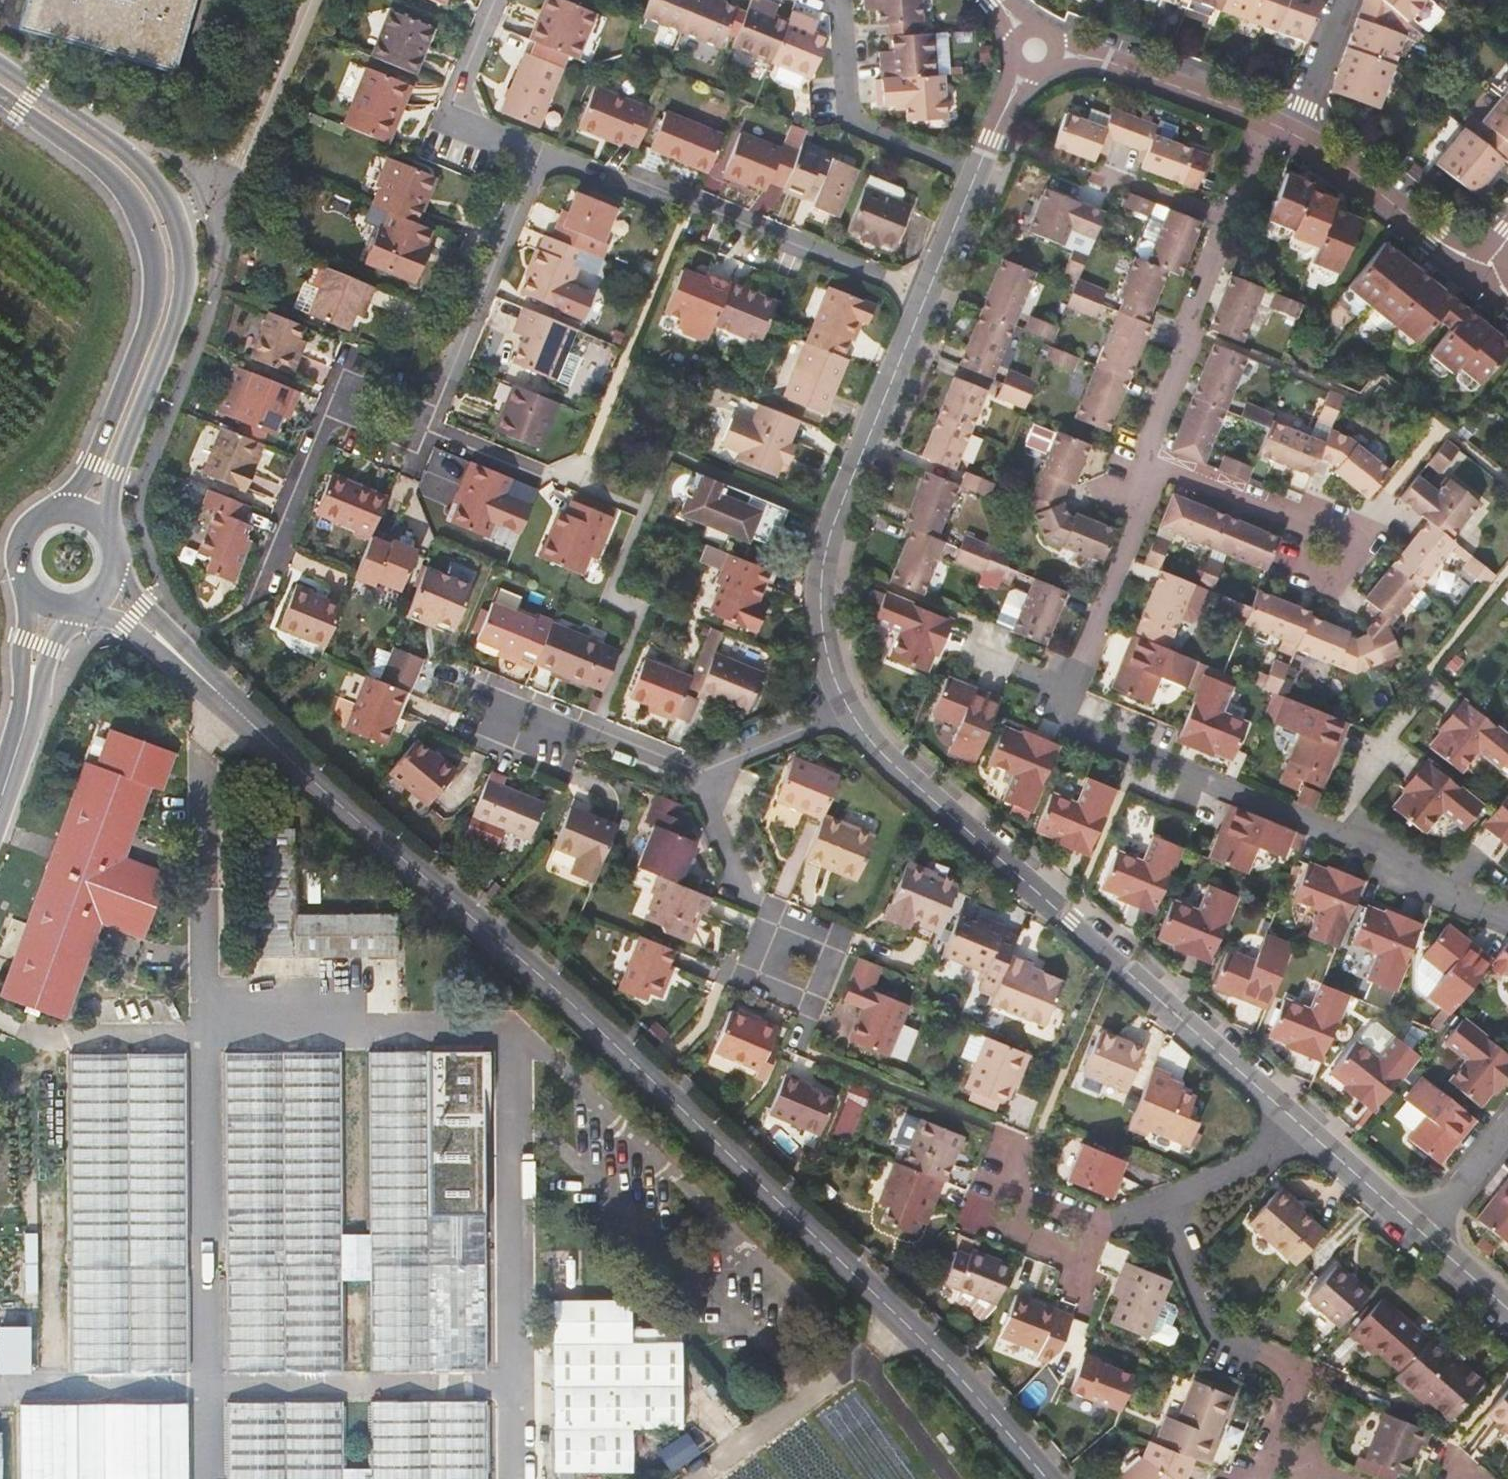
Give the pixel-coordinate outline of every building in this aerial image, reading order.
[(17,30),(174,76),(196,0),(26,0),(17,30)] [(538,41),(576,57),(589,26),(596,9),(574,0),(545,0),(541,9),(550,12),(538,41)] [(693,0),(649,0),(643,15),(681,31),(693,0)] [(681,31),(721,47),(727,30),(737,7),(722,1),(723,0),(693,0),(681,31)] [(745,11),(736,34),(731,44),(771,61),(788,20),(775,14),(765,10),(769,0),(749,0),(745,11)] [(771,0),(769,0),(765,10),(775,14),(779,3),(771,0)] [(863,10),(872,10),(871,0),(863,0),(863,10)] [(872,10),(878,9),(879,24),(889,23),(913,22),(922,21),(920,0),(871,0),(872,10)] [(1187,0),(1156,0),(1184,10),(1188,0),(1187,0)] [(1188,0),(1184,10),(1210,19),(1213,9),(1188,0)] [(1188,0),(1213,9),(1218,11),(1222,0),(1188,0)] [(1218,11),(1261,27),(1270,0),(1222,0),(1218,11)] [(1261,27),(1306,43),(1322,0),(1270,0),(1261,27)] [(1380,0),(1363,0),(1345,47),(1393,65),(1404,36),(1415,40),(1421,32),(1406,21),(1380,0)] [(1406,21),(1410,17),(1423,0),(1380,0),(1406,21)] [(1410,17),(1427,30),(1443,11),(1430,0),(1423,0),(1410,17)] [(369,53),(413,70),(417,59),(413,51),(418,38),(425,41),(432,24),(390,6),(369,53)] [(737,7),(727,30),(736,34),(745,11),(737,7)] [(550,12),(541,9),(529,37),(538,41),(550,12)] [(788,20),(771,61),(810,77),(827,36),(813,30),(805,27),(809,16),(792,9),(788,20)] [(817,19),(809,16),(805,27),(813,30),(817,19)] [(913,22),(889,23),(890,36),(914,34),(913,22)] [(598,30),(589,26),(576,57),(591,63),(593,58),(595,59),(597,54),(595,53),(601,39),(603,40),(605,35),(603,30),(599,28),(598,30)] [(949,32),(934,33),(937,76),(945,75),(952,75),(949,32)] [(914,34),(890,36),(891,50),(892,59),(879,60),(881,79),(937,76),(934,33),(914,34)] [(413,51),(417,59),(425,41),(418,38),(413,51)] [(991,47),(978,47),(978,64),(991,64),(991,47)] [(1393,65),(1345,47),(1329,93),(1377,110),(1393,65)] [(564,65),(525,49),(500,109),(539,125),(564,65)] [(879,51),(879,60),(892,59),(891,50),(879,51)] [(364,65),(340,124),(345,126),(386,143),(403,104),(397,101),(405,82),(364,65)] [(1246,67),(1242,77),(1258,83),(1260,78),(1262,73),(1246,67)] [(1503,98),(1507,92),(1507,74),(1494,91),(1503,98)] [(881,79),(876,80),(878,107),(897,106),(908,106),(908,112),(909,123),(948,120),(945,75),(937,76),(881,79)] [(1260,78),(1258,83),(1266,86),(1268,81),(1260,78)] [(397,101),(403,104),(411,84),(405,82),(397,101)] [(624,141),(638,146),(653,109),(596,86),(579,127),(598,135),(600,131),(624,141)] [(1503,98),(1473,135),(1504,160),(1507,163),(1507,103),(1503,98)] [(1091,115),(1088,121),(1105,128),(1109,118),(1098,114),(1099,110),(1090,107),(1088,114),(1091,115)] [(1115,142),(1127,147),(1138,119),(1112,109),(1109,118),(1105,128),(1088,121),(1066,113),(1053,148),(1098,165),(1101,155),(1107,139),(1115,142)] [(690,164),(709,172),(724,134),(666,111),(651,149),(681,161),(683,159),(690,162),(690,164)] [(1346,112),(1339,123),(1351,130),(1354,124),(1357,119),(1346,112)] [(340,124),(327,118),(324,126),(342,133),(345,126),(340,124)] [(1138,119),(1127,147),(1145,153),(1139,168),(1181,184),(1194,151),(1193,150),(1175,144),(1167,141),(1157,137),(1155,136),(1158,127),(1138,119)] [(1354,124),(1351,130),(1366,140),(1370,134),(1354,124)] [(770,183),(783,189),(801,146),(807,131),(796,127),(788,145),(785,144),(783,150),(742,133),(725,175),(767,192),(770,183)] [(1473,135),(1464,128),(1434,165),(1474,197),(1504,160),(1473,135)] [(600,131),(598,135),(623,145),(624,141),(600,131)] [(1159,132),(1157,137),(1167,141),(1169,136),(1159,132)] [(1179,132),(1175,144),(1193,150),(1196,142),(1193,138),(1179,132)] [(1107,139),(1101,155),(1109,158),(1115,142),(1107,139)] [(801,146),(783,189),(815,201),(812,208),(836,218),(857,168),(801,146)] [(389,211),(419,223),(423,210),(418,200),(429,174),(392,158),(373,204),(389,211)] [(1414,165),(1407,174),(1420,184),(1424,179),(1427,176),(1414,165)] [(418,200),(423,210),(436,177),(429,174),(418,200)] [(1268,220),(1294,231),(1310,190),(1312,185),(1287,174),(1268,220)] [(868,180),(865,188),(901,202),(904,194),(901,189),(874,178),(868,180)] [(1424,179),(1420,184),(1438,199),(1442,194),(1424,179)] [(865,188),(848,229),(862,235),(879,241),(894,247),(911,206),(901,202),(865,188)] [(1079,204),(1046,190),(1028,232),(1061,246),(1068,229),(1079,234),(1084,221),(1073,217),(1079,204)] [(1294,231),(1291,237),(1317,247),(1332,209),(1336,201),(1310,190),(1294,231)] [(1127,192),(1121,206),(1150,217),(1156,204),(1127,192)] [(600,193),(597,199),(617,207),(619,200),(600,193)] [(564,228),(559,240),(594,254),(609,260),(615,246),(610,244),(624,210),(617,207),(597,199),(584,194),(577,214),(570,230),(564,228)] [(1084,221),(1079,234),(1094,240),(1104,214),(1079,204),(1073,217),(1084,221)] [(1169,209),(1164,222),(1196,235),(1202,222),(1169,209)] [(1317,247),(1311,263),(1339,274),(1360,220),(1332,209),(1317,247)] [(419,223),(389,211),(382,229),(378,228),(365,261),(417,282),(425,262),(419,260),(425,246),(432,228),(419,223)] [(571,212),(564,228),(570,230),(577,214),(571,212)] [(1164,222),(1147,262),(1168,271),(1180,275),(1196,235),(1164,222)] [(879,241),(862,235),(861,239),(877,246),(879,241)] [(559,240),(553,238),(547,252),(544,250),(537,267),(542,269),(539,278),(537,277),(529,295),(570,312),(594,254),(559,240)] [(1386,242),(1348,288),(1371,306),(1409,260),(1386,242)] [(419,260),(425,262),(431,248),(425,246),(419,260)] [(1076,246),(1065,274),(1078,280),(1089,252),(1076,246)] [(1147,262),(1135,257),(1118,298),(1122,300),(1146,310),(1151,312),(1168,271),(1147,262)] [(1036,273),(1003,259),(987,300),(1019,314),(1036,273)] [(1409,260),(1371,306),(1394,325),(1431,279),(1409,260)] [(376,286),(321,264),(312,286),(319,289),(309,314),(347,330),(360,299),(370,303),(376,286)] [(714,325),(731,283),(716,277),(713,282),(705,278),(683,269),(666,310),(683,317),(680,324),(684,326),(685,331),(701,338),(706,335),(709,336),(714,325)] [(707,273),(705,278),(713,282),(716,277),(707,273)] [(1231,276),(1225,289),(1257,302),(1262,288),(1231,276)] [(746,284),(733,279),(731,283),(714,325),(760,344),(778,301),(758,293),(757,296),(744,290),(746,284)] [(1431,279),(1394,325),(1418,345),(1456,298),(1431,279)] [(1078,280),(1072,293),(1102,305),(1107,292),(1078,280)] [(759,289),(746,284),(744,290),(757,296),(758,293),(759,289)] [(831,286),(809,342),(844,356),(858,321),(863,324),(872,303),(831,286)] [(1225,289),(1209,329),(1241,341),(1257,302),(1225,289)] [(1072,293),(1066,310),(1095,322),(1102,305),(1072,293)] [(1295,302),(1274,293),(1268,307),(1297,319),(1303,305),(1295,302)] [(987,300),(981,312),(1014,326),(1019,314),(987,300)] [(1122,300),(1118,311),(1141,321),(1146,310),(1122,300)] [(548,317),(522,306),(511,332),(523,337),(512,363),(527,369),(545,376),(555,380),(576,328),(565,324),(548,317)] [(1467,309),(1430,354),(1453,373),(1458,367),(1490,327),(1467,309)] [(306,325),(268,310),(249,358),(286,373),(295,351),(306,325)] [(1118,311),(1111,328),(1144,341),(1152,325),(1141,321),(1118,311)] [(1014,326),(981,312),(965,353),(998,367),(1014,326)] [(1026,331),(1053,342),(1058,329),(1032,318),(1026,331)] [(1458,367),(1482,385),(1507,352),(1507,342),(1490,327),(1458,367)] [(1111,328),(1096,365),(1129,379),(1144,341),(1111,328)] [(844,356),(809,342),(786,399),(825,415),(848,358),(844,356)] [(1247,358),(1214,344),(1197,385),(1230,399),(1247,358)] [(1051,346),(1045,361),(1075,374),(1081,359),(1051,346)] [(295,351),(286,373),(293,376),(302,354),(295,351)] [(965,353),(959,366),(992,379),(998,367),(965,353)] [(253,371),(237,365),(218,412),(234,418),(253,371)] [(1129,379),(1096,365),(1090,379),(1123,392),(1129,379)] [(301,391),(253,371),(234,418),(244,422),(259,428),(270,433),(274,434),(281,418),(282,416),(288,400),(295,404),(301,391)] [(1004,384),(1031,395),(1037,382),(1009,371),(1004,384)] [(954,379),(939,417),(972,431),(988,392),(954,379)] [(1123,392),(1090,379),(1074,418),(1107,432),(1123,392)] [(558,402),(513,383),(494,431),(539,449),(558,402)] [(1025,409),(1031,395),(1004,384),(998,398),(1025,409)] [(1197,385),(1192,397),(1225,411),(1230,399),(1197,385)] [(1317,421),(1332,427),(1344,397),(1329,391),(1317,421)] [(1225,411),(1192,397),(1175,439),(1208,452),(1225,411)] [(288,400),(282,416),(289,419),(295,404),(288,400)] [(800,419),(760,403),(752,421),(735,414),(722,444),(740,451),(737,460),(777,476),(782,463),(790,443),(800,419)] [(1247,403),(1241,417),(1268,429),(1271,422),(1274,415),(1247,403)] [(972,431),(939,417),(922,458),(955,472),(972,431)] [(239,433),(265,443),(270,433),(259,428),(244,422),(239,433)] [(1268,429),(1257,455),(1298,472),(1312,439),(1271,422),(1268,429)] [(239,433),(224,427),(204,474),(239,488),(250,461),(256,463),(265,443),(239,433)] [(1325,444),(1319,458),(1333,464),(1337,469),(1334,472),(1367,499),(1390,472),(1349,438),(1330,430),(1325,444)] [(1090,445),(1058,432),(1030,501),(1035,515),(1044,540),(1101,564),(1115,530),(1076,514),(1073,519),(1067,517),(1065,511),(1062,503),(1061,500),(1069,483),(1074,485),(1090,445)] [(1208,452),(1175,439),(1170,451),(1203,465),(1208,452)] [(1325,444),(1312,439),(1298,472),(1312,477),(1319,458),(1325,444)] [(1447,440),(1428,464),(1440,474),(1460,450),(1447,440)] [(790,443),(782,463),(789,465),(797,446),(790,443)] [(438,446),(421,488),(451,500),(468,458),(438,446)] [(1225,457),(1219,471),(1246,482),(1252,468),(1225,457)] [(511,477),(472,461),(466,476),(470,478),(459,504),(452,522),(487,537),(493,521),(521,532),(539,489),(511,477)] [(353,533),(370,539),(372,535),(388,496),(332,472),(316,511),(355,528),(353,533)] [(789,509),(697,472),(693,483),(690,484),(688,486),(686,488),(686,490),(686,492),(688,495),(683,507),(699,515),(697,519),(715,527),(717,522),(733,529),(731,534),(749,541),(751,536),(766,543),(774,525),(780,527),(789,509)] [(959,486),(926,472),(909,513),(942,527),(959,486)] [(968,473),(962,487),(989,498),(994,484),(968,473)] [(470,478),(466,476),(455,503),(459,504),(470,478)] [(1418,476),(1400,498),(1428,521),(1450,539),(1480,502),(1452,479),(1440,494),(1418,476)] [(251,505),(209,488),(201,506),(215,511),(198,552),(212,558),(207,571),(235,582),(252,540),(246,538),(252,524),(244,521),(251,505)] [(618,507),(577,490),(572,500),(614,517),(618,507)] [(1173,532),(1186,501),(1172,495),(1159,527),(1173,532)] [(614,517),(572,500),(567,514),(562,512),(553,536),(549,534),(540,558),(582,575),(590,556),(597,558),(614,517)] [(1173,532),(1213,549),(1226,517),(1186,501),(1173,532)] [(942,527),(909,513),(904,525),(913,529),(937,539),(942,527)] [(1226,517),(1213,549),(1226,554),(1238,522),(1226,517)] [(1428,521),(1419,533),(1448,556),(1457,545),(1450,539),(1428,521)] [(1238,522),(1226,554),(1266,570),(1279,538),(1238,522)] [(913,529),(907,544),(939,558),(945,542),(937,539),(913,529)] [(401,533),(397,541),(413,547),(415,542),(412,538),(401,533)] [(1416,537),(1393,567),(1421,589),(1448,556),(1419,533),(1416,537)] [(967,534),(961,548),(988,560),(994,545),(967,534)] [(370,539),(355,577),(375,585),(377,581),(400,590),(417,549),(413,547),(397,541),(391,538),(389,543),(372,535),(370,539)] [(1144,563),(1159,570),(1170,543),(1155,537),(1144,563)] [(907,544),(891,582),(923,595),(939,558),(907,544)] [(988,560),(961,548),(955,563),(982,574),(988,560)] [(772,570),(729,553),(706,611),(754,630),(762,611),(756,609),(772,570)] [(1496,576),(1473,557),(1463,569),(1487,588),(1496,576)] [(1209,559),(1198,586),(1212,591),(1223,565),(1209,559)] [(1010,585),(1015,571),(988,560),(982,574),(978,585),(988,589),(989,586),(997,589),(1000,581),(1010,585)] [(427,566),(406,615),(421,621),(424,613),(456,626),(473,584),(427,566)] [(1421,589),(1393,567),(1368,598),(1384,611),(1377,619),(1380,621),(1377,626),(1380,630),(1368,635),(1381,664),(1395,658),(1385,635),(1390,628),(1395,622),(1400,615),(1410,603),(1421,589)] [(1162,571),(1157,585),(1189,598),(1194,584),(1162,571)] [(1226,574),(1220,591),(1253,601),(1258,584),(1226,574)] [(1034,579),(1028,592),(1061,605),(1067,592),(1034,579)] [(326,646),(343,605),(313,592),(315,588),(300,582),(281,627),(326,646)] [(1194,584),(1189,598),(1207,605),(1212,591),(1198,586),(1194,584)] [(1157,585),(1136,636),(1168,649),(1181,618),(1189,598),(1157,585)] [(1430,597),(1421,589),(1410,603),(1419,611),(1426,610),(1431,605),(1430,597)] [(1251,608),(1245,622),(1244,625),(1282,641),(1284,641),(1298,607),(1257,591),(1251,608)] [(1028,592),(1013,632),(1045,645),(1061,605),(1028,592)] [(947,619),(885,593),(874,622),(901,632),(890,658),(925,673),(933,653),(947,619)] [(1251,608),(1224,596),(1218,611),(1245,622),(1251,608)] [(1207,605),(1189,598),(1181,618),(1192,623),(1202,619),(1207,605)] [(516,663),(533,670),(535,665),(551,624),(553,620),(536,613),(534,618),(492,601),(476,640),(499,649),(518,657),(516,663)] [(1311,612),(1298,607),(1284,641),(1297,647),(1309,618),(1311,612)] [(424,613),(421,621),(452,634),(456,626),(424,613)] [(1395,622),(1407,653),(1413,650),(1400,615),(1395,622)] [(1381,664),(1368,635),(1355,642),(1348,639),(1349,636),(1309,618),(1297,647),(1295,651),(1354,676),(1381,664)] [(947,619),(933,653),(940,656),(954,621),(947,619)] [(551,624),(535,665),(551,672),(586,686),(589,681),(601,686),(602,686),(616,652),(603,646),(603,645),(551,624)] [(692,678),(688,688),(698,693),(697,696),(713,703),(715,699),(748,712),(764,673),(715,653),(724,631),(713,627),(692,678)] [(1390,628),(1385,635),(1395,658),(1402,655),(1390,628)] [(1168,649),(1136,636),(1113,691),(1148,705),(1159,679),(1185,689),(1197,661),(1168,649)] [(1284,641),(1282,641),(1278,652),(1293,657),(1295,651),(1297,647),(1284,641)] [(390,653),(378,649),(374,660),(385,665),(390,653)] [(518,657),(499,649),(496,655),(516,663),(518,657)] [(688,688),(692,678),(645,659),(630,696),(657,707),(655,711),(675,719),(685,696),(688,688)] [(385,665),(374,660),(367,675),(379,680),(385,665)] [(1197,661),(1185,689),(1196,694),(1208,665),(1197,661)] [(1274,693),(1278,694),(1288,670),(1274,664),(1268,679),(1264,688),(1274,693)] [(551,672),(550,675),(585,689),(586,686),(551,672)] [(1253,684),(1264,688),(1268,679),(1258,674),(1253,684)] [(367,675),(366,675),(344,728),(384,744),(391,726),(406,691),(379,680),(367,675)] [(1206,675),(1180,738),(1213,751),(1233,759),(1248,723),(1222,713),(1233,686),(1206,675)] [(949,753),(976,764),(1001,700),(947,679),(933,715),(960,726),(949,753)] [(589,681),(586,686),(599,691),(601,686),(589,681)] [(406,691),(391,726),(397,729),(412,693),(406,691)] [(685,696),(675,719),(689,725),(698,702),(685,696)] [(1348,723),(1286,698),(1285,697),(1273,726),(1295,735),(1276,782),(1292,789),(1296,778),(1323,788),(1348,723)] [(1467,703),(1463,700),(1439,730),(1443,733),(1467,703)] [(1467,703),(1443,733),(1431,748),(1460,772),(1478,750),(1501,769),(1507,760),(1507,737),(1467,703)] [(99,766),(112,730),(106,728),(93,764),(99,766)] [(1003,802),(1031,814),(1056,751),(1022,737),(1003,729),(988,765),(1014,775),(1003,802)] [(0,990),(0,996),(65,1020),(91,949),(84,946),(95,915),(144,933),(165,873),(125,858),(117,855),(126,831),(133,833),(150,788),(155,790),(170,751),(112,730),(99,766),(93,764),(83,760),(0,990)] [(1024,732),(1022,737),(1056,751),(1058,746),(1024,732)] [(1213,751),(1180,738),(1177,744),(1211,757),(1213,751)] [(417,741),(389,773),(427,805),(457,769),(439,754),(436,757),(417,741)] [(170,751),(155,790),(161,792),(175,753),(170,751)] [(807,810),(824,817),(840,777),(792,757),(776,797),(807,810)] [(1431,765),(1426,761),(1403,790),(1408,794),(1431,765)] [(1484,807),(1431,765),(1408,794),(1395,810),(1425,834),(1443,811),(1466,829),(1484,807)] [(492,770),(478,804),(472,817),(530,841),(546,803),(504,785),(507,776),(492,770)] [(1055,837),(1090,852),(1116,789),(1089,778),(1078,805),(1051,794),(1037,830),(1055,837)] [(1293,801),(1298,803),(1314,810),(1321,793),(1305,787),(1299,784),(1293,801)] [(657,793),(653,802),(679,813),(682,804),(657,793)] [(1488,821),(1507,837),(1507,797),(1493,815),(1488,821)] [(653,802),(651,808),(677,818),(679,813),(653,802)] [(572,873),(595,882),(606,854),(618,825),(572,806),(555,847),(578,857),(572,873)] [(1296,832),(1232,807),(1210,860),(1247,875),(1259,848),(1286,859),(1296,832)] [(656,826),(639,867),(658,875),(677,883),(683,869),(688,857),(694,841),(686,838),(692,824),(677,818),(651,808),(645,822),(656,826)] [(824,817),(807,810),(803,819),(820,825),(824,817)] [(878,838),(824,817),(820,825),(808,855),(837,867),(835,870),(861,880),(878,838)] [(1484,827),(1507,846),(1507,837),(1488,821),(1484,827)] [(291,827),(250,828),(251,956),(396,955),(396,912),(292,913),(291,827)] [(125,858),(133,833),(126,831),(117,855),(125,858)] [(1090,852),(1055,837),(1052,843),(1088,858),(1090,852)] [(1121,896),(1156,911),(1182,848),(1154,837),(1144,862),(1117,851),(1102,888),(1121,896)] [(688,857),(683,869),(688,871),(693,859),(688,857)] [(922,925),(939,932),(958,886),(925,872),(926,870),(908,862),(887,913),(912,923),(914,917),(923,921),(922,925)] [(1321,911),(1310,938),(1336,949),(1362,887),(1327,873),(1309,865),(1294,901),(1321,911)] [(1330,867),(1327,873),(1362,887),(1364,881),(1330,867)] [(677,883),(658,875),(650,895),(655,896),(652,903),(667,909),(660,925),(662,932),(686,942),(694,922),(689,920),(692,910),(701,913),(709,895),(677,883)] [(1177,946),(1212,960),(1238,898),(1210,886),(1199,912),(1173,901),(1158,938),(1177,946)] [(1156,911),(1121,896),(1119,901),(1154,916),(1156,911)] [(1369,976),(1398,988),(1423,926),(1388,912),(1370,905),(1355,941),(1380,951),(1369,976)] [(1390,907),(1388,912),(1423,926),(1425,921),(1390,907)] [(84,946),(91,949),(100,925),(141,940),(144,933),(95,915),(84,946)] [(977,917),(975,922),(988,928),(990,922),(977,917)] [(978,989),(994,995),(1011,955),(1017,938),(1005,933),(1006,929),(990,922),(988,928),(975,922),(974,925),(957,918),(942,957),(984,974),(978,989)] [(939,932),(922,925),(916,938),(934,945),(939,932)] [(1428,996),(1451,1015),(1453,1013),(1494,962),(1449,926),(1425,956),(1446,973),(1428,996)] [(675,950),(639,935),(618,989),(632,994),(636,985),(651,991),(662,996),(668,982),(662,980),(668,966),(675,950)] [(1213,988),(1268,1009),(1293,947),(1267,936),(1257,960),(1229,949),(1213,988)] [(1212,960),(1177,946),(1175,951),(1210,965),(1212,960)] [(994,995),(990,1005),(1046,1027),(1065,980),(1032,967),(1033,964),(1011,955),(994,995)] [(1446,973),(1425,956),(1419,969),(1419,989),(1428,996),(1446,973)] [(880,966),(861,958),(844,1001),(863,1008),(850,1041),(888,1057),(909,1005),(871,989),(880,966)] [(662,980),(668,982),(674,968),(668,966),(662,980)] [(636,985),(632,994),(647,1001),(651,991),(636,985)] [(1289,1044),(1324,1058),(1349,996),(1322,985),(1311,1012),(1284,1001),(1270,1036),(1289,1044)] [(731,1011),(715,1051),(759,1069),(756,1077),(766,1081),(774,1062),(765,1059),(771,1042),(778,1027),(761,1020),(760,1023),(731,1011)] [(1463,1020),(1444,1044),(1468,1062),(1451,1084),(1480,1107),(1492,1092),(1507,1071),(1507,1055),(1463,1020)] [(670,1035),(654,1021),(641,1035),(657,1049),(670,1035)] [(1360,1038),(1360,1045),(1378,1058),(1395,1037),(1376,1023),(1370,1024),(1360,1038)] [(975,1064),(987,1037),(979,1034),(973,1031),(962,1058),(975,1064)] [(1145,1050),(1100,1031),(1083,1074),(1128,1093),(1145,1050)] [(1027,1053),(987,1037),(975,1064),(965,1089),(974,1092),(997,1102),(1006,1105),(1027,1053)] [(1347,1085),(1377,1109),(1410,1068),(1419,1056),(1395,1037),(1378,1058),(1360,1045),(1357,1042),(1332,1073),(1347,1085)] [(780,1046),(771,1042),(765,1059),(774,1062),(780,1046)] [(1324,1058),(1289,1044),(1286,1050),(1322,1064),(1324,1058)] [(228,1050),(229,1367),(344,1367),(344,1278),(372,1278),(373,1368),(489,1368),(488,1048),(371,1049),(371,1231),(343,1231),(343,1050),(228,1050)] [(71,1052),(75,1369),(190,1367),(187,1050),(71,1052)] [(1154,1068),(1130,1128),(1148,1136),(1151,1130),(1189,1146),(1199,1121),(1189,1117),(1196,1098),(1180,1092),(1167,1086),(1169,1079),(1171,1075),(1154,1068)] [(1492,1092),(1496,1096),(1507,1080),(1507,1071),(1492,1092)] [(787,1073),(770,1114),(820,1135),(835,1099),(812,1089),(800,1084),(802,1079),(787,1073)] [(1476,1121),(1422,1077),(1404,1100),(1426,1118),(1408,1140),(1440,1165),(1476,1121)] [(814,1084),(802,1079),(800,1084),(812,1089),(814,1084)] [(1183,1085),(1169,1079),(1167,1086),(1180,1092),(1183,1085)] [(856,1081),(836,1126),(853,1133),(872,1088),(856,1081)] [(1377,1109),(1347,1085),(1343,1089),(1374,1114),(1377,1109)] [(997,1102),(974,1092),(971,1101),(993,1110),(997,1102)] [(923,1119),(904,1165),(944,1182),(963,1136),(923,1119)] [(1128,1160),(1085,1143),(1071,1180),(1113,1197),(1128,1160)] [(904,1165),(896,1162),(879,1205),(888,1208),(882,1223),(915,1236),(931,1196),(937,1198),(944,1182),(904,1165)] [(1478,1223),(1507,1246),(1507,1185),(1478,1223)] [(1277,1192),(1250,1223),(1287,1256),(1296,1265),(1310,1249),(1301,1241),(1315,1225),(1277,1192)] [(1315,1225),(1301,1241),(1310,1249),(1324,1233),(1315,1225)] [(972,1250),(970,1258),(983,1263),(986,1255),(972,1250)] [(960,1290),(998,1305),(1013,1266),(986,1255),(983,1263),(970,1258),(956,1252),(944,1284),(960,1290)] [(1111,1323),(1148,1338),(1171,1281),(1127,1263),(1120,1279),(1128,1282),(1121,1299),(1111,1323)] [(1308,1299),(1341,1328),(1370,1295),(1337,1266),(1308,1299)] [(1128,1282),(1120,1279),(1113,1295),(1121,1299),(1128,1282)] [(998,1305),(960,1290),(956,1303),(982,1325),(995,1311),(998,1305)] [(1046,1345),(1060,1351),(1073,1319),(1017,1296),(1000,1336),(1042,1354),(1046,1345)] [(552,1299),(553,1469),(631,1469),(631,1426),(681,1426),(680,1329),(630,1330),(630,1299),(552,1299)] [(1369,1346),(1401,1374),(1429,1341),(1382,1299),(1351,1336),(1366,1349),(1369,1346)] [(0,1328),(0,1373),(28,1373),(27,1327),(0,1328)] [(1401,1374),(1395,1381),(1413,1396),(1419,1390),(1434,1403),(1432,1406),(1449,1421),(1483,1382),(1467,1368),(1464,1371),(1447,1356),(1429,1341),(1401,1374)] [(1450,1353),(1447,1356),(1464,1371),(1467,1368),(1450,1353)] [(1072,1391),(1121,1412),(1136,1376),(1087,1355),(1072,1391)] [(1154,1433),(1151,1442),(1193,1459),(1210,1466),(1222,1438),(1216,1436),(1233,1396),(1195,1381),(1178,1421),(1167,1416),(1159,1435),(1154,1433)] [(1419,1390),(1413,1396),(1428,1409),(1432,1406),(1434,1403),(1419,1390)] [(1488,1414),(1507,1432),(1507,1391),(1488,1414)] [(230,1399),(230,1478),(490,1478),(490,1398),(375,1398),(375,1465),(345,1465),(345,1399),(230,1399)] [(21,1478),(190,1478),(190,1400),(21,1401),(21,1478)] [(1384,1413),(1365,1460),(1361,1458),(1355,1472),(1373,1478),(1381,1478),(1385,1469),(1398,1474),(1405,1477),(1418,1446),(1425,1449),(1432,1433),(1384,1413)] [(690,1432),(661,1446),(670,1466),(699,1452),(690,1432)] [(1151,1442),(1142,1461),(1124,1478),(1184,1478),(1193,1459),(1151,1442)] [(1381,1478),(1396,1478),(1398,1474),(1385,1469),(1381,1478)]
